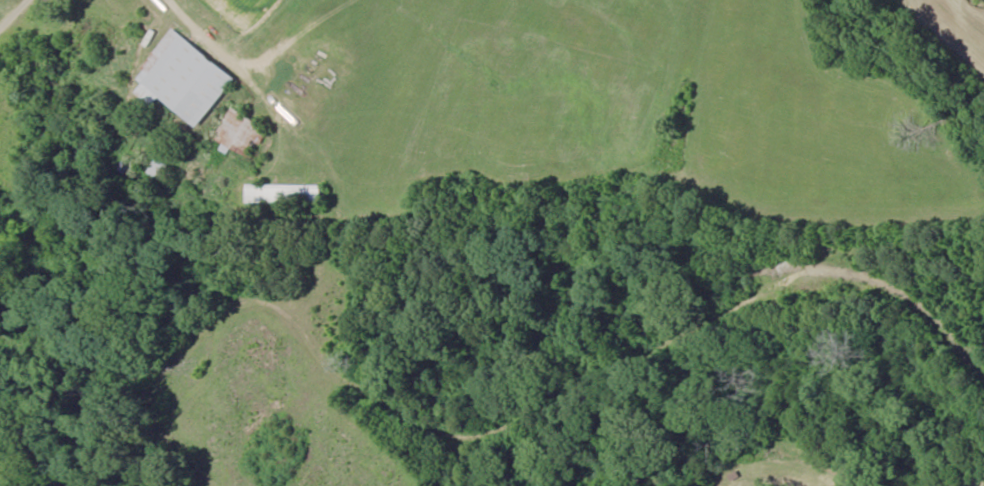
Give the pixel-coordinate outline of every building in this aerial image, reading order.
[(202,125),(239,76),(175,28),(139,77),(146,82),(139,91),(155,103),(161,95),(202,125)] [(216,139),(255,157),(270,125),(231,107),(216,139)] [(151,172),(163,178),(171,165),(158,158),(151,172)] [(324,184),(248,184),(248,203),(324,203),(324,184)]
